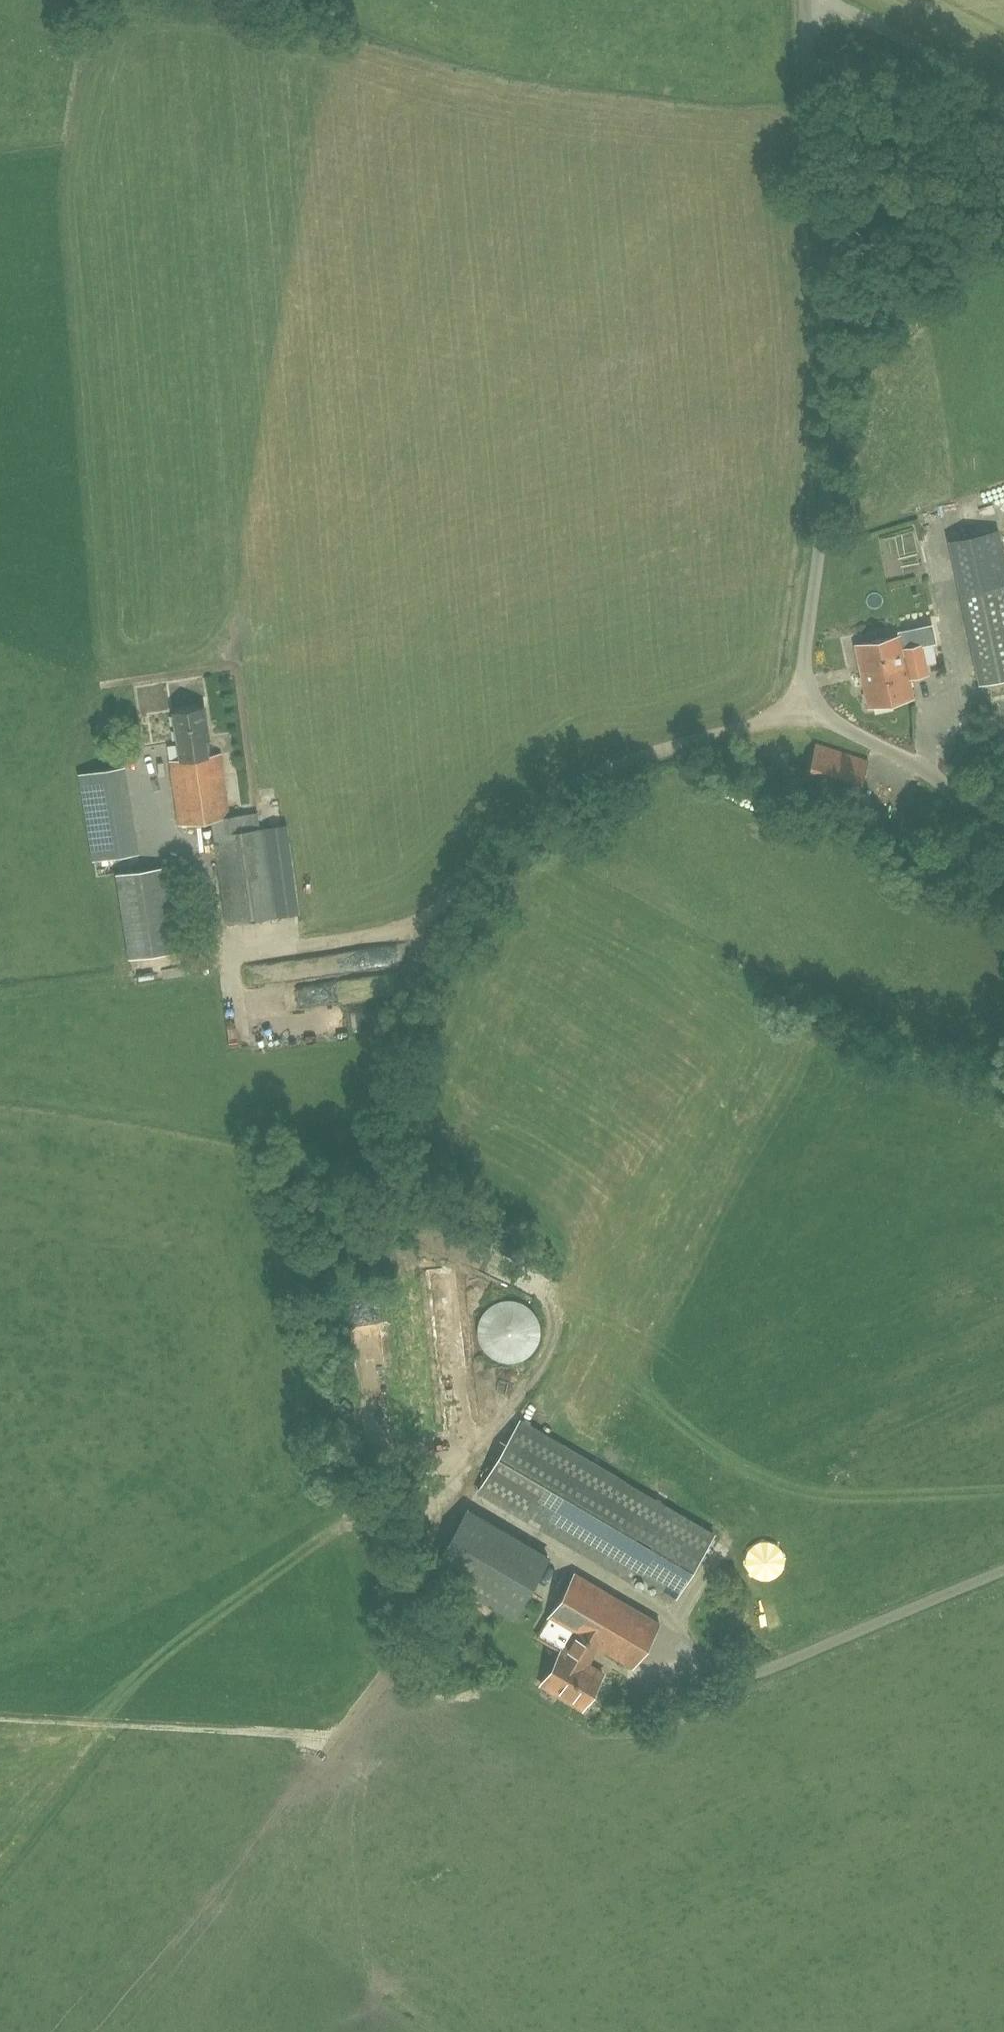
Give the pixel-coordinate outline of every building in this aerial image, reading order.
[(979,684),(1003,678),(1003,568),(995,529),(946,540),(959,594),(979,684)] [(900,635),(855,645),(868,707),(913,697),(909,678),(926,674),(920,645),(903,648),(900,635)] [(221,753),(211,754),(205,708),(174,712),(181,759),(169,761),(178,824),(213,819),(216,835),(228,923),(299,913),(287,825),(247,830),(245,813),(230,816),(221,753)] [(867,761),(816,744),(803,784),(854,801),(867,761)] [(137,853),(128,798),(109,801),(104,770),(103,770),(79,774),(93,860),(137,853)] [(142,869),(117,874),(129,958),(183,950),(171,865),(142,869)] [(539,1338),(540,1334),(540,1330),(540,1326),(539,1322),(538,1319),(536,1315),(534,1312),(532,1309),(529,1306),(525,1304),(522,1302),(518,1301),(515,1300),(511,1299),(507,1299),(503,1300),(499,1301),(496,1302),(492,1304),(489,1307),(486,1309),(484,1312),(482,1316),(480,1319),(479,1323),(478,1327),(478,1331),(478,1335),(479,1339),(480,1342),(482,1346),(484,1349),(487,1352),(489,1355),(493,1357),(496,1359),(500,1360),(503,1361),(507,1362),(511,1362),(515,1361),(519,1360),(523,1359),(526,1357),(529,1354),(532,1352),(534,1349),(536,1345),(538,1342),(539,1338)] [(519,1421),(478,1490),(623,1574),(628,1567),(677,1595),(712,1533),(656,1501),(519,1421)] [(465,1514),(432,1569),(513,1617),(545,1561),(465,1514)] [(659,1622),(574,1572),(548,1617),(575,1633),(595,1644),(633,1667),(659,1622)] [(595,1644),(575,1633),(564,1651),(561,1650),(541,1683),(584,1708),(604,1674),(584,1663),(587,1659),(595,1644)]
